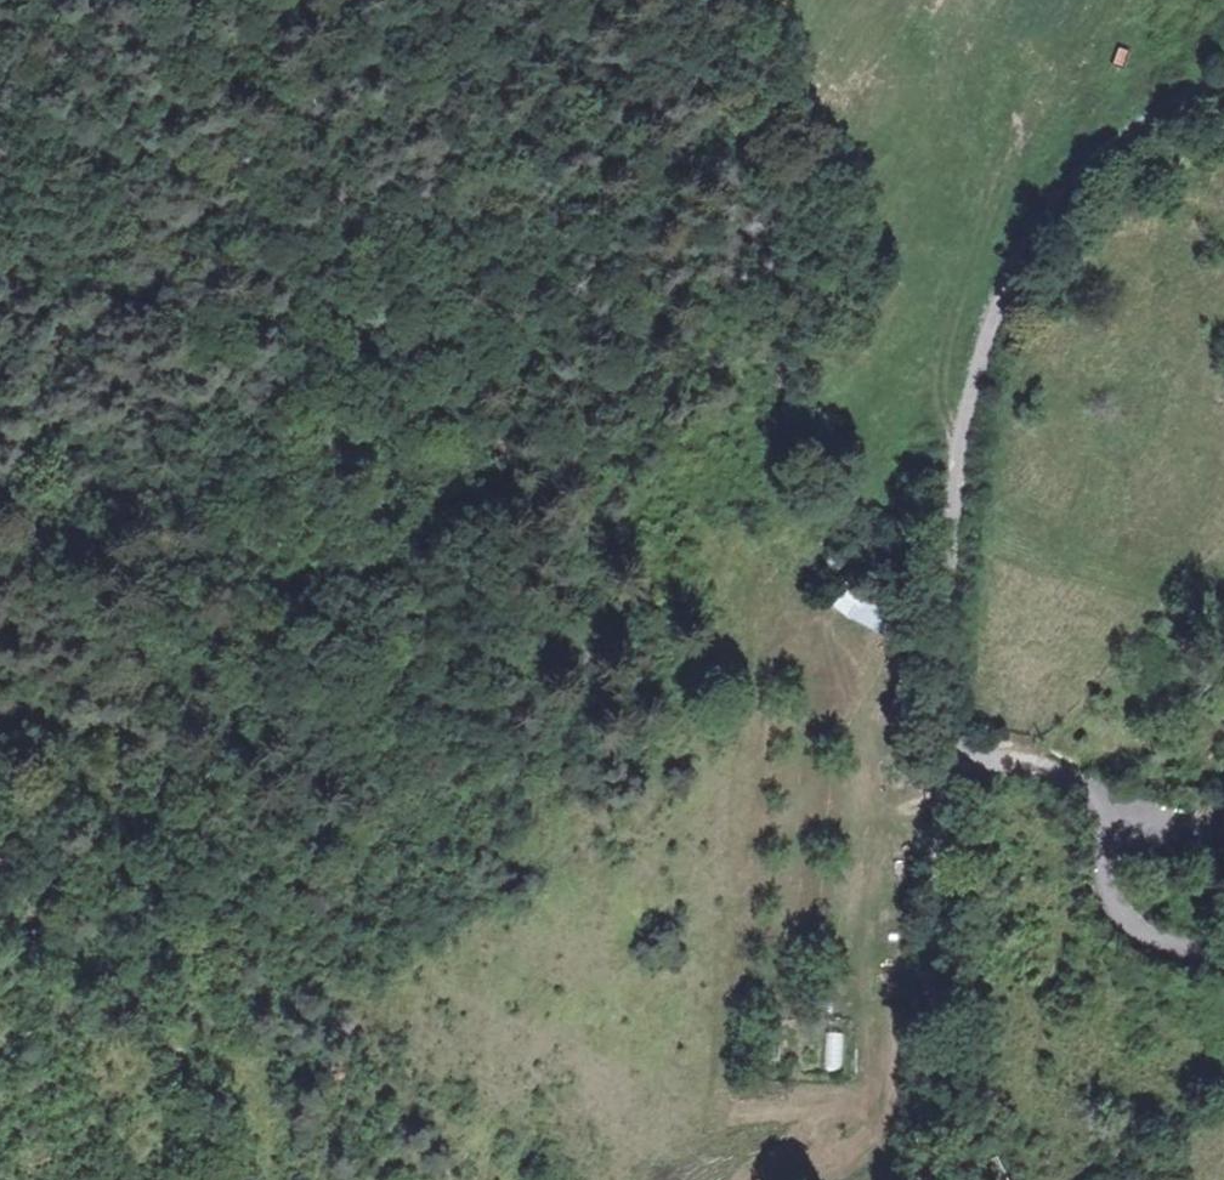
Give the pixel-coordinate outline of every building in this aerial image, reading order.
[(839,591),(830,608),(875,631),(884,614),(839,591)] [(843,1071),(844,1032),(825,1032),(824,1070),(843,1071)]
